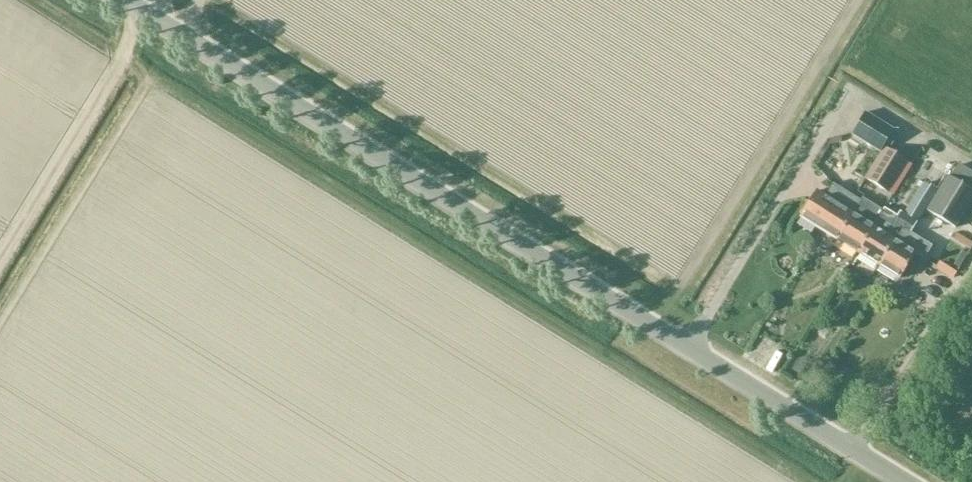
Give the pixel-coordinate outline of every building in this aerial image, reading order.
[(850,136),(878,154),(893,131),(864,113),(850,136)] [(883,148),(864,179),(883,191),(902,160),(883,148)] [(940,220),(954,229),(971,200),(971,193),(946,177),(925,211),(940,220)] [(913,228),(926,208),(937,190),(923,182),(903,214),(899,212),(896,218),(884,211),(857,254),(878,267),(905,222),(913,228)] [(836,241),(862,200),(861,199),(859,202),(832,184),(824,196),(815,190),(798,218),(836,241)] [(883,210),(882,212),(862,200),(836,241),(857,254),(884,211),(883,210)] [(909,234),(913,228),(905,222),(878,267),(899,280),(914,255),(923,261),(931,248),(909,234)]
